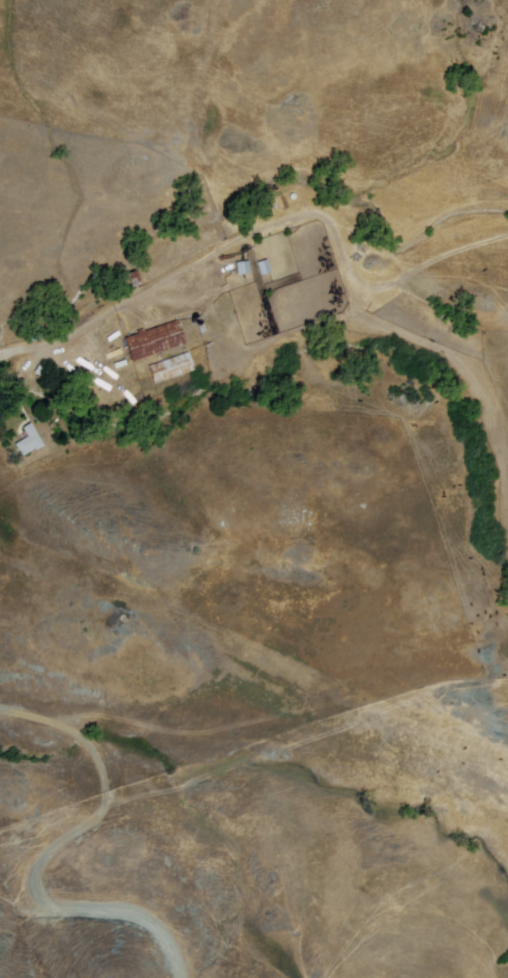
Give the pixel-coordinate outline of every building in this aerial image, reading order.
[(262,277),(258,265),(268,261),(272,274),(262,277)] [(252,276),(239,277),(237,264),(251,263),(252,276)] [(133,364),(125,340),(180,322),(188,345),(133,364)] [(156,386),(150,368),(190,354),(196,372),(156,386)] [(46,448),(32,424),(24,429),(29,438),(16,446),(24,458),(36,450),(38,453),(46,448)]
